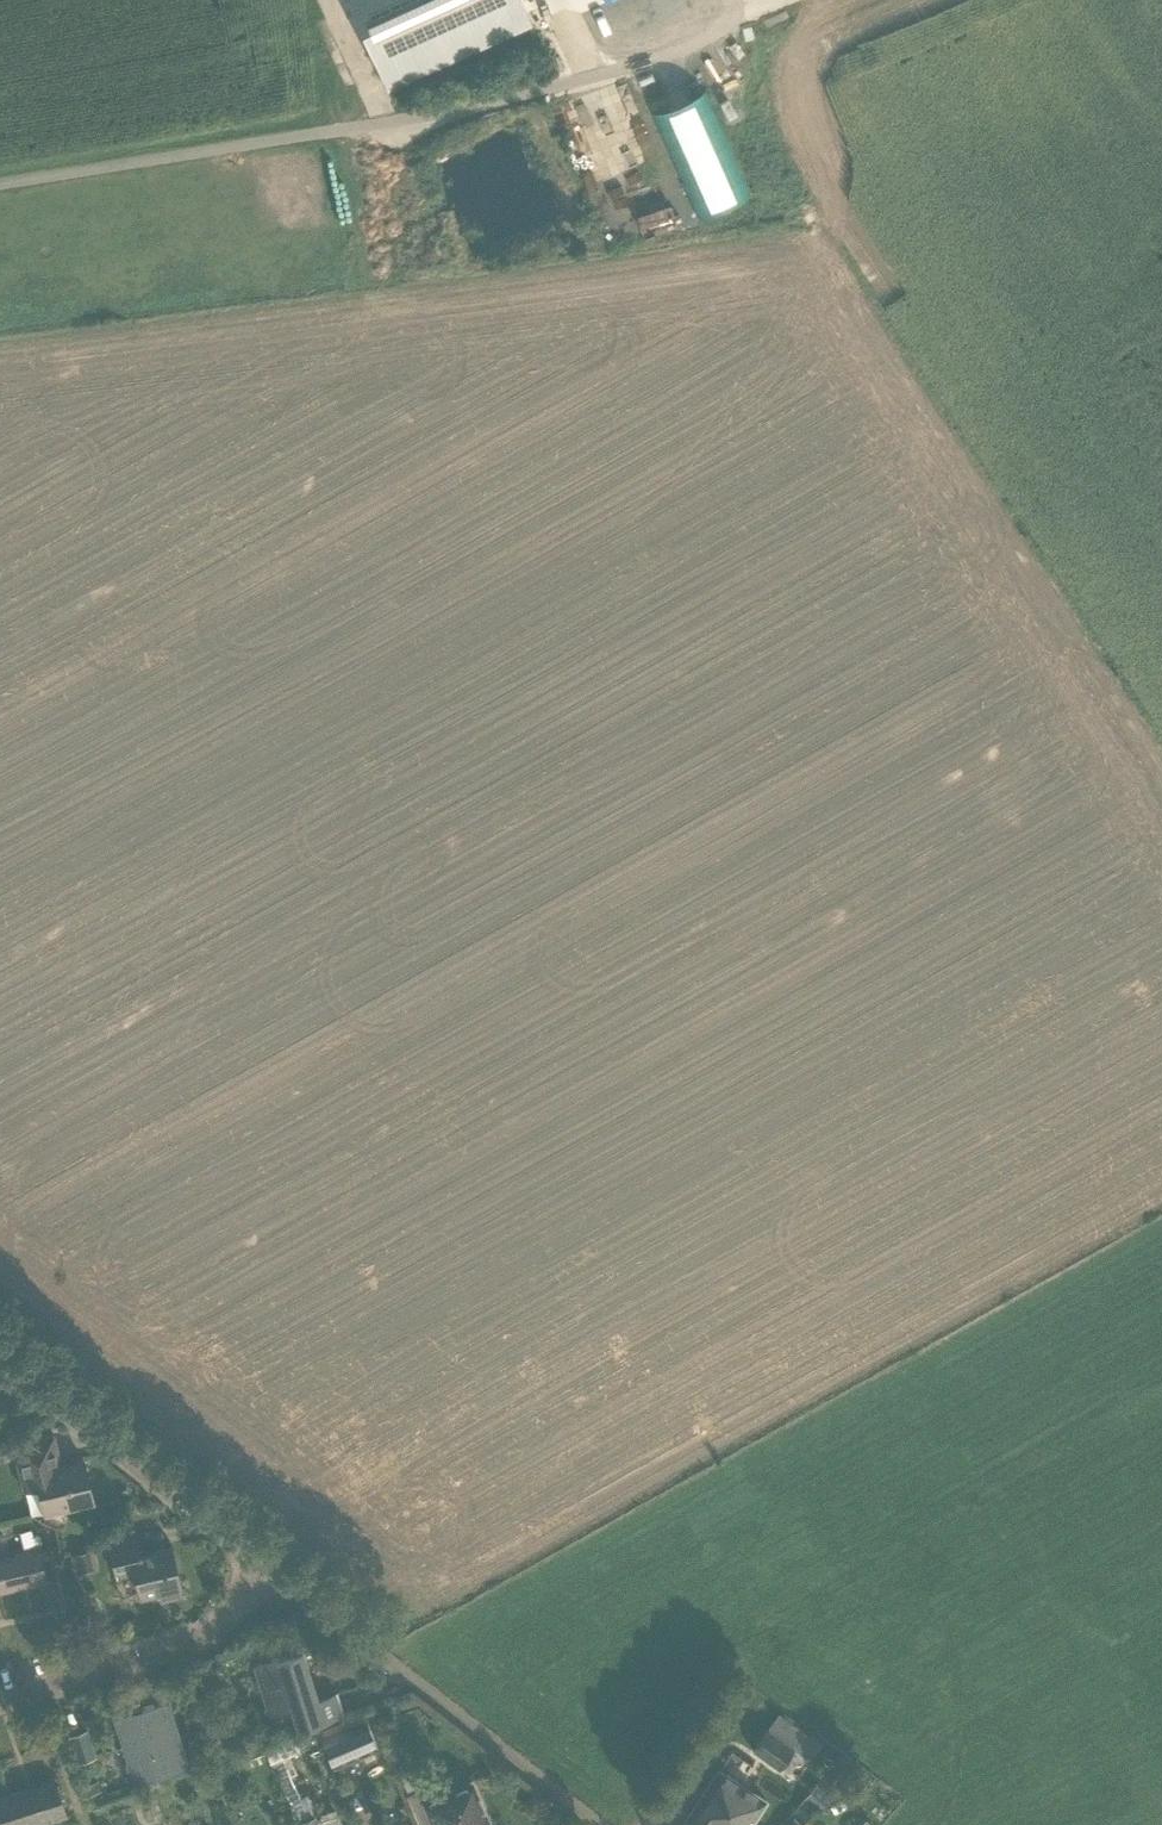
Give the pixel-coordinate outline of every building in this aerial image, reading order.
[(387,90),(531,24),(519,0),(345,0),(387,90)] [(684,224),(748,198),(701,83),(651,103),(686,188),(672,194),(684,224)] [(636,136),(619,141),(628,168),(645,162),(636,136)] [(21,1460),(16,1461),(23,1491),(38,1488),(44,1516),(93,1504),(84,1462),(61,1467),(54,1435),(17,1444),(21,1460)] [(30,1530),(19,1532),(23,1548),(33,1546),(33,1549),(42,1547),(40,1535),(32,1537),(30,1530)] [(180,1587),(172,1550),(170,1545),(141,1552),(137,1536),(108,1543),(115,1573),(133,1569),(140,1597),(158,1592),(161,1603),(182,1598),(179,1587),(180,1587)] [(0,1559),(0,1592),(46,1581),(38,1549),(0,1559)] [(94,1550),(70,1555),(74,1575),(99,1569),(94,1550)] [(269,1713),(290,1706),(297,1729),(305,1727),(343,1715),(336,1693),(317,1699),(302,1651),(255,1666),(269,1713)] [(136,1785),(189,1769),(168,1701),(115,1718),(136,1785)] [(779,1714),(769,1728),(753,1750),(781,1770),(783,1767),(790,1772),(802,1757),(808,1761),(821,1744),(779,1714)] [(363,1718),(319,1737),(332,1767),(376,1749),(363,1718)] [(96,1758),(87,1730),(68,1736),(77,1764),(96,1758)] [(207,1759),(232,1751),(227,1737),(203,1745),(207,1759)] [(261,1748),(241,1756),(246,1768),(266,1759),(261,1748)] [(738,1776),(749,1760),(737,1752),(727,1768),(738,1776)] [(224,1759),(211,1765),(216,1776),(229,1770),(224,1759)] [(767,1800),(720,1769),(688,1816),(701,1824),(751,1824),(767,1800)] [(416,1770),(401,1776),(407,1790),(422,1784),(416,1770)] [(18,1824),(37,1824),(66,1816),(54,1781),(8,1795),(18,1824)] [(486,1820),(471,1786),(432,1802),(427,1790),(410,1797),(422,1824),(429,1824),(435,1822),(437,1824),(483,1824),(484,1821),(486,1820)] [(8,1795),(0,1798),(0,1824),(18,1824),(8,1795)] [(794,1815),(786,1824),(815,1824),(823,1815),(804,1801),(794,1815)] [(317,1816),(299,1824),(300,1824),(320,1824),(317,1816)]
